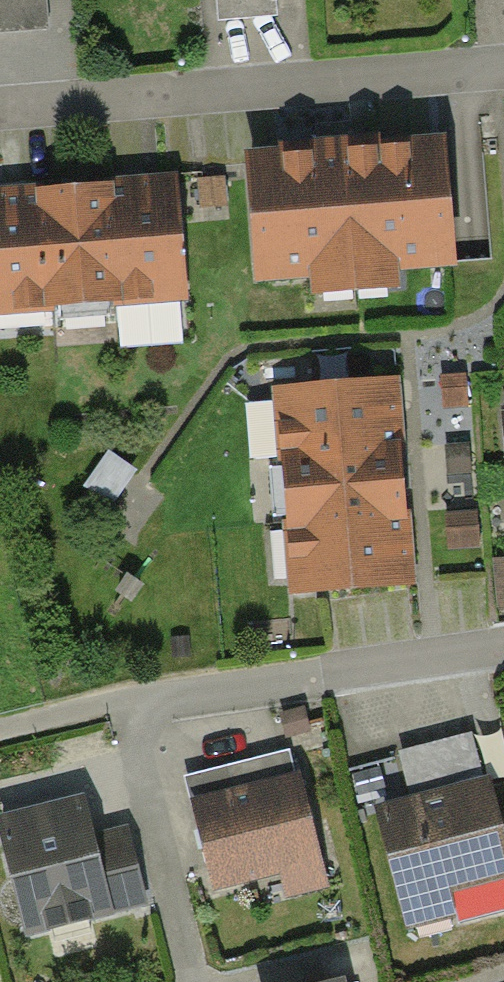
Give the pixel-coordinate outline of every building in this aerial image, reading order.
[(41,27),(39,0),(0,0),(0,30),(41,27)] [(217,12),(276,7),(276,0),(216,0),(217,12)] [(449,256),(441,144),(250,162),(260,271),(449,256)] [(173,182),(0,196),(0,307),(182,292),(173,182)] [(397,449),(391,382),(273,392),(279,459),(397,449)] [(403,516),(397,449),(279,459),(284,526),(403,516)] [(409,583),(403,516),(284,526),(290,593),(409,583)] [(503,911),(503,855),(472,731),(412,747),(426,802),(386,812),(407,892),(447,882),(458,923),(503,911)] [(236,793),(196,803),(217,883),(317,857),(289,749),(228,764),(236,793)] [(403,753),(364,762),(372,796),(411,787),(403,753)] [(80,802),(2,821),(29,928),(141,900),(124,832),(90,841),(80,802)]
